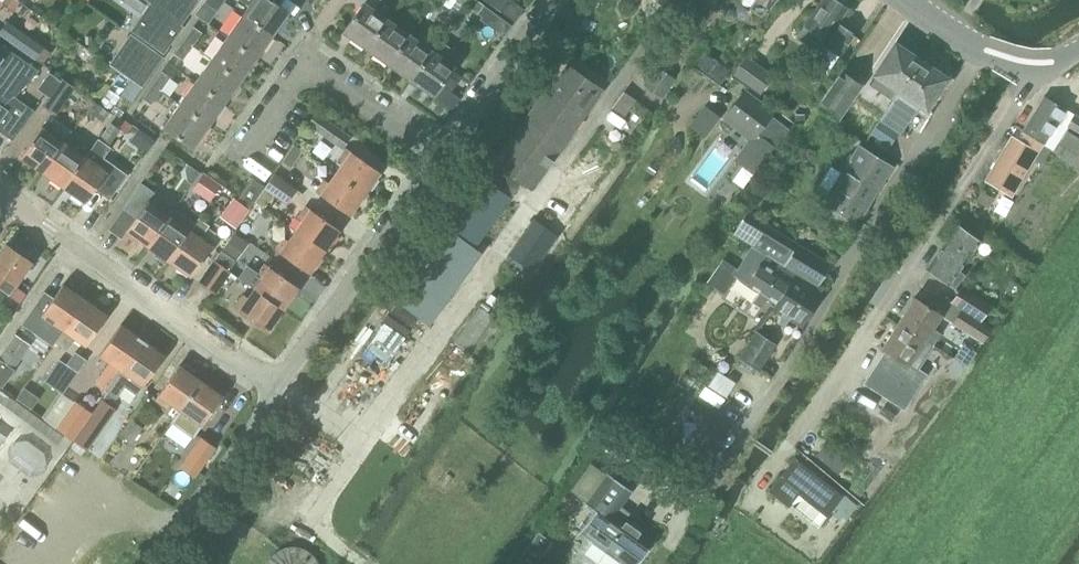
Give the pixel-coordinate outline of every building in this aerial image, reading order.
[(4,4),(14,11),(22,0),(0,0),(0,9),(4,4)] [(194,0),(160,0),(184,16),(194,0)] [(205,2),(218,12),(225,2),(222,0),(206,0),(205,2)] [(249,6),(243,15),(273,36),(289,13),(272,1),(273,0),(241,0),(249,6)] [(362,6),(343,32),(366,49),(388,18),(375,9),(381,0),(357,0),(356,2),(362,6)] [(465,3),(478,13),(484,5),(477,0),(467,0),(465,3)] [(502,12),(510,0),(485,0),(502,12)] [(749,7),(762,16),(774,0),(754,0),(749,7)] [(797,37),(819,52),(824,45),(840,56),(855,34),(839,23),(849,8),(836,0),(823,0),(797,37)] [(151,3),(132,30),(164,53),(183,26),(182,25),(151,3)] [(227,37),(257,58),(273,36),(243,15),(227,37)] [(388,18),(366,49),(389,64),(410,34),(388,18)] [(35,59),(36,58),(44,64),(51,53),(44,48),(45,46),(8,20),(0,31),(0,35),(35,59)] [(184,40),(194,47),(203,33),(194,26),(184,40)] [(150,47),(132,34),(119,53),(141,69),(155,50),(150,47)] [(432,50),(410,34),(389,64),(411,80),(432,50)] [(211,59),(241,80),(257,58),(227,37),(211,59)] [(432,50),(411,80),(434,96),(463,55),(440,39),(432,50)] [(194,47),(184,40),(175,53),(184,60),(194,47)] [(869,87),(885,97),(882,101),(890,107),(920,61),(896,44),(876,74),(877,75),(869,87)] [(13,141),(35,110),(14,96),(37,71),(0,45),(0,132),(13,141)] [(670,64),(660,58),(643,85),(664,98),(677,78),(666,72),(670,64)] [(772,75),(746,58),(733,76),(759,93),(772,75)] [(241,80),(211,59),(195,82),(225,103),(241,80)] [(920,61),(890,107),(882,118),(901,131),(919,104),(927,109),(947,79),(920,61)] [(495,162),(492,160),(447,223),(477,245),(523,183),(533,190),(586,116),(583,114),(602,88),(568,64),(550,91),(547,89),(495,162)] [(863,84),(842,70),(818,106),(861,136),(867,127),(844,112),(863,84)] [(152,85),(161,91),(171,77),(162,71),(152,85)] [(63,78),(62,80),(50,72),(38,89),(50,97),(44,105),(56,114),(76,87),(63,78)] [(179,104),(209,125),(225,103),(195,82),(179,104)] [(161,91),(152,85),(143,98),(152,104),(161,91)] [(734,159),(756,174),(789,129),(772,116),(775,111),(745,89),(722,120),(748,139),(734,159)] [(624,92),(614,107),(625,114),(635,100),(624,92)] [(1026,133),(1022,140),(1012,134),(984,181),(1013,197),(1035,160),(1043,165),(1051,151),(1078,167),(1078,138),(1066,130),(1068,127),(1078,133),(1078,115),(1045,95),(1024,131),(1026,133)] [(95,102),(89,110),(104,121),(110,112),(95,102)] [(163,127),(194,148),(209,125),(179,104),(163,127)] [(704,105),(690,125),(705,136),(720,117),(704,105)] [(308,124),(342,149),(351,136),(317,112),(308,124)] [(805,114),(796,114),(796,125),(805,125),(805,114)] [(45,128),(43,127),(21,157),(43,172),(65,142),(72,131),(53,118),(45,128)] [(86,157),(65,188),(86,203),(97,188),(110,198),(126,175),(103,158),(111,146),(110,144),(100,137),(99,137),(98,139),(86,157)] [(65,142),(43,172),(65,188),(86,157),(65,142)] [(296,144),(284,162),(292,167),(304,150),(296,144)] [(893,167),(858,146),(824,201),(858,223),(893,167)] [(339,160),(343,163),(336,173),(366,194),(381,172),(347,148),(339,160)] [(785,175),(796,158),(785,151),(774,168),(785,175)] [(329,183),(324,180),(316,192),(350,215),(366,194),(336,173),(329,183)] [(275,174),(265,187),(256,201),(265,208),(274,195),(287,203),(297,189),(275,174)] [(197,186),(193,192),(211,204),(215,199),(221,189),(203,176),(197,186)] [(253,178),(238,200),(250,209),(251,209),(256,201),(265,187),(253,178)] [(141,182),(124,208),(137,216),(126,231),(148,246),(170,216),(148,200),(154,191),(141,182)] [(995,198),(982,190),(976,199),(989,207),(995,198)] [(238,200),(234,197),(221,217),(238,228),(250,209),(238,200)] [(297,218),(302,221),(296,230),(325,251),(340,230),(306,206),(297,218)] [(170,216),(148,246),(157,252),(154,255),(166,264),(168,260),(170,261),(191,231),(196,225),(174,210),(170,216)] [(750,213),(736,235),(819,285),(831,265),(750,213)] [(887,237),(896,221),(885,214),(876,229),(887,237)] [(191,231),(170,261),(192,276),(212,246),(217,240),(204,231),(208,225),(199,219),(196,225),(191,231)] [(533,219),(515,245),(538,262),(556,236),(533,219)] [(928,268),(930,270),(956,288),(965,274),(959,270),(980,241),(957,225),(928,268)] [(444,226),(392,298),(428,324),(480,252),(444,226)] [(289,240),(284,237),(275,249),(310,273),(325,251),(296,230),(289,240)] [(235,232),(223,249),(232,256),(245,239),(235,232)] [(33,263),(6,244),(0,253),(0,289),(1,288),(11,295),(18,285),(33,263)] [(737,277),(748,284),(777,302),(795,276),(797,274),(767,255),(752,246),(738,268),(724,259),(708,282),(725,294),(737,277)] [(199,282),(203,285),(212,291),(216,293),(231,272),(215,261),(199,282)] [(257,276),(262,280),(256,289),(284,309),(300,288),(266,264),(257,276)] [(778,320),(786,325),(790,319),(802,327),(823,293),(795,276),(777,302),(773,308),(783,313),(778,320)] [(45,334),(46,335),(37,347),(48,355),(57,343),(56,342),(86,300),(64,285),(42,315),(53,322),(45,334)] [(981,322),(992,304),(963,285),(952,301),(981,322)] [(21,286),(12,298),(20,304),(28,292),(21,286)] [(249,299),(243,295),(235,307),(269,331),(284,309),(256,289),(249,299)] [(915,298),(899,322),(934,345),(941,333),(933,327),(941,315),(928,306),(915,298)] [(86,300),(56,342),(57,343),(68,350),(76,338),(86,346),(107,315),(86,300)] [(957,305),(947,319),(983,341),(991,329),(957,305)] [(499,320),(480,306),(454,342),(472,355),(499,320)] [(891,354),(874,380),(912,406),(922,392),(926,386),(929,380),(931,377),(922,371),(918,369),(934,345),(899,322),(883,348),(891,354)] [(100,355),(111,363),(97,383),(109,391),(123,371),(122,370),(143,340),(121,325),(100,355)] [(776,344),(757,332),(740,357),(759,370),(776,344)] [(0,356),(0,359),(14,369),(32,345),(16,333),(0,356)] [(122,370),(123,371),(109,391),(118,397),(125,387),(137,396),(144,386),(165,355),(143,340),(122,370)] [(45,382),(59,392),(51,403),(55,406),(61,397),(87,359),(76,352),(67,364),(60,359),(45,382)] [(156,399),(167,407),(170,403),(181,410),(201,381),(180,366),(156,399)] [(181,410),(191,418),(188,422),(199,430),(223,396),(201,381),(181,410)] [(61,397),(55,406),(45,420),(74,440),(93,413),(75,401),(72,404),(61,397)] [(103,398),(93,413),(74,440),(88,450),(117,408),(103,398)] [(731,429),(705,413),(674,462),(699,478),(731,429)] [(132,418),(122,433),(134,442),(144,427),(132,418)] [(202,437),(181,467),(195,478),(216,448),(202,437)] [(795,457),(769,491),(789,506),(798,494),(827,517),(833,509),(846,519),(859,503),(824,476),(823,478),(795,457)] [(870,461),(850,488),(862,497),(881,470),(870,461)] [(446,473),(440,482),(447,487),(454,478),(446,473)] [(628,563),(641,563),(653,547),(655,548),(659,543),(653,538),(627,519),(631,513),(622,506),(631,492),(633,494),(634,493),(606,473),(605,474),(607,476),(587,504),(585,503),(584,504),(596,512),(587,526),(584,524),(581,530),(587,534),(586,534),(628,563)] [(316,561),(314,557),(311,553),(307,550),(302,547),(294,546),(289,546),(284,547),(277,551),(272,557),(270,561),(269,563),(317,563),(316,561)]
